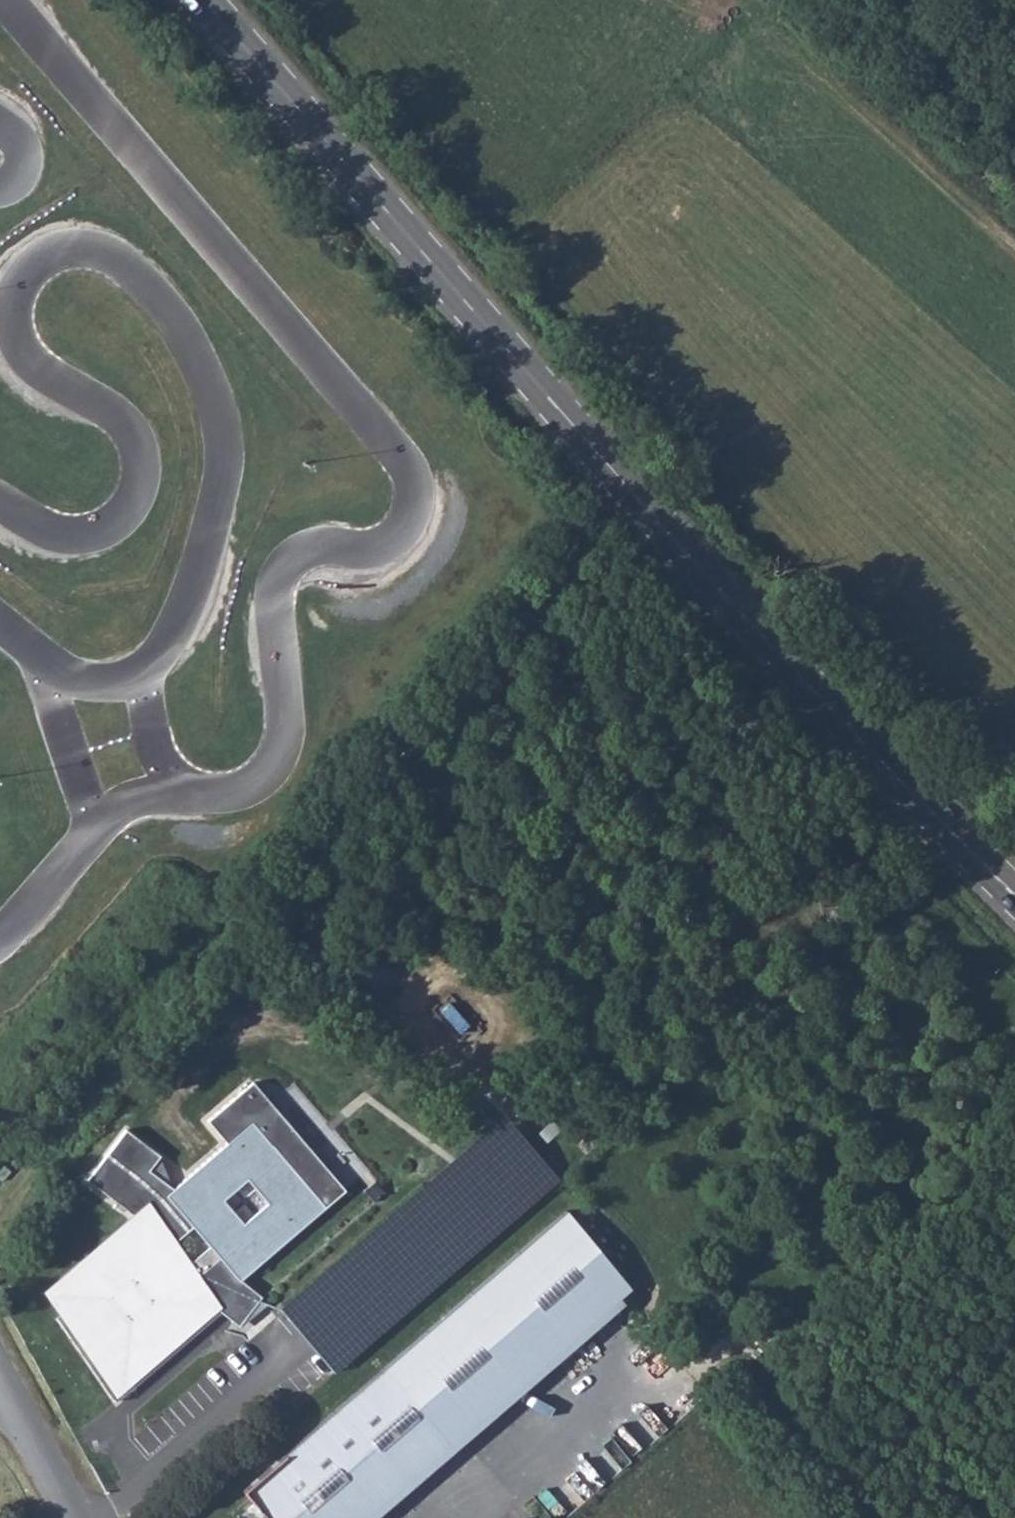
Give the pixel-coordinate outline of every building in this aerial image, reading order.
[(205,1117),(226,1141),(248,1122),(322,1209),(350,1194),(251,1081),(205,1117)] [(172,1186),(161,1196),(188,1228),(207,1248),(235,1283),(322,1209),(248,1122),(226,1141),(172,1186)] [(85,1177),(132,1215),(147,1202),(174,1241),(188,1228),(161,1196),(172,1186),(150,1168),(159,1155),(126,1125),(85,1177)] [(0,1163),(0,1183),(8,1173),(0,1163)] [(132,1215),(45,1288),(116,1396),(217,1308),(190,1263),(174,1241),(147,1202),(132,1215)] [(240,1494),(261,1517),(367,1517),(625,1286),(564,1212),(240,1494)] [(260,1297),(235,1283),(207,1248),(190,1263),(217,1308),(238,1326),(260,1297)]
